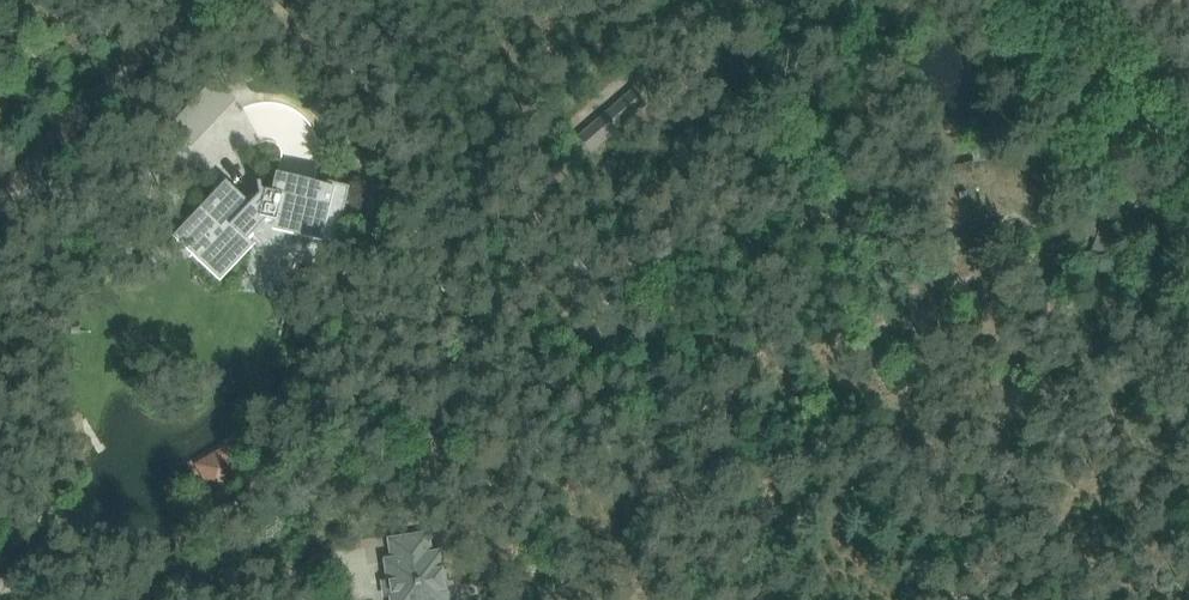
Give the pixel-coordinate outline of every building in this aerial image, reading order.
[(576,137),(591,154),(648,105),(633,88),(576,137)] [(335,249),(350,186),(327,181),(324,193),(277,182),(278,175),(276,174),(272,193),(262,190),(261,183),(258,183),(260,195),(251,205),(227,181),(225,183),(235,192),(224,203),(220,199),(195,226),(208,238),(197,249),(199,250),(203,246),(224,265),(233,256),(233,257),(266,222),(276,224),(278,218),(304,223),(301,240),(335,249)] [(223,451),(199,465),(213,490),(238,476),(223,451)] [(395,540),(397,560),(390,561),(395,599),(455,599),(453,584),(447,584),(444,554),(434,556),(431,536),(395,540)]
